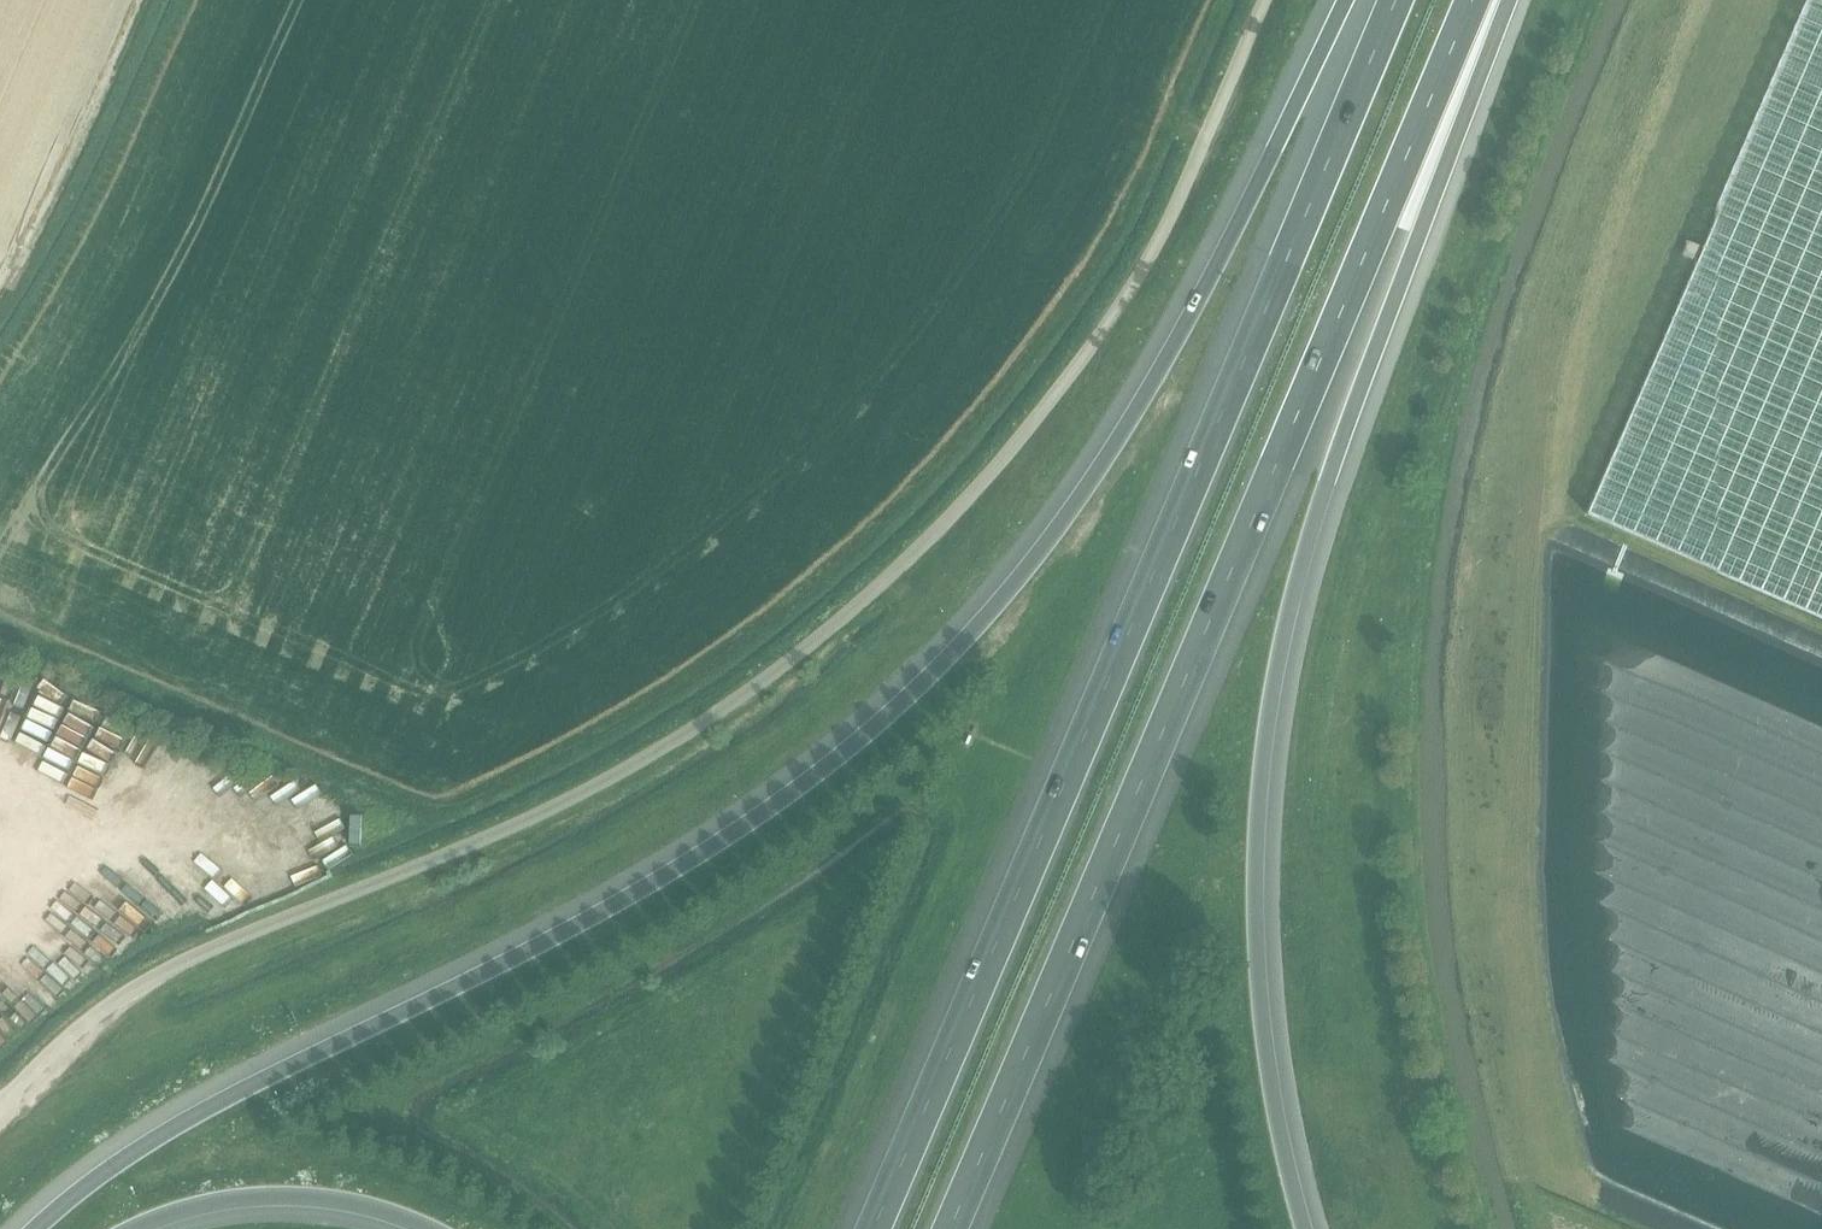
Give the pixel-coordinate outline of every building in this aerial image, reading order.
[(1588,516),(1821,617),(1821,0),(1813,0),(1588,516)] [(0,748),(0,774),(35,783),(46,741),(4,731),(0,748)]
